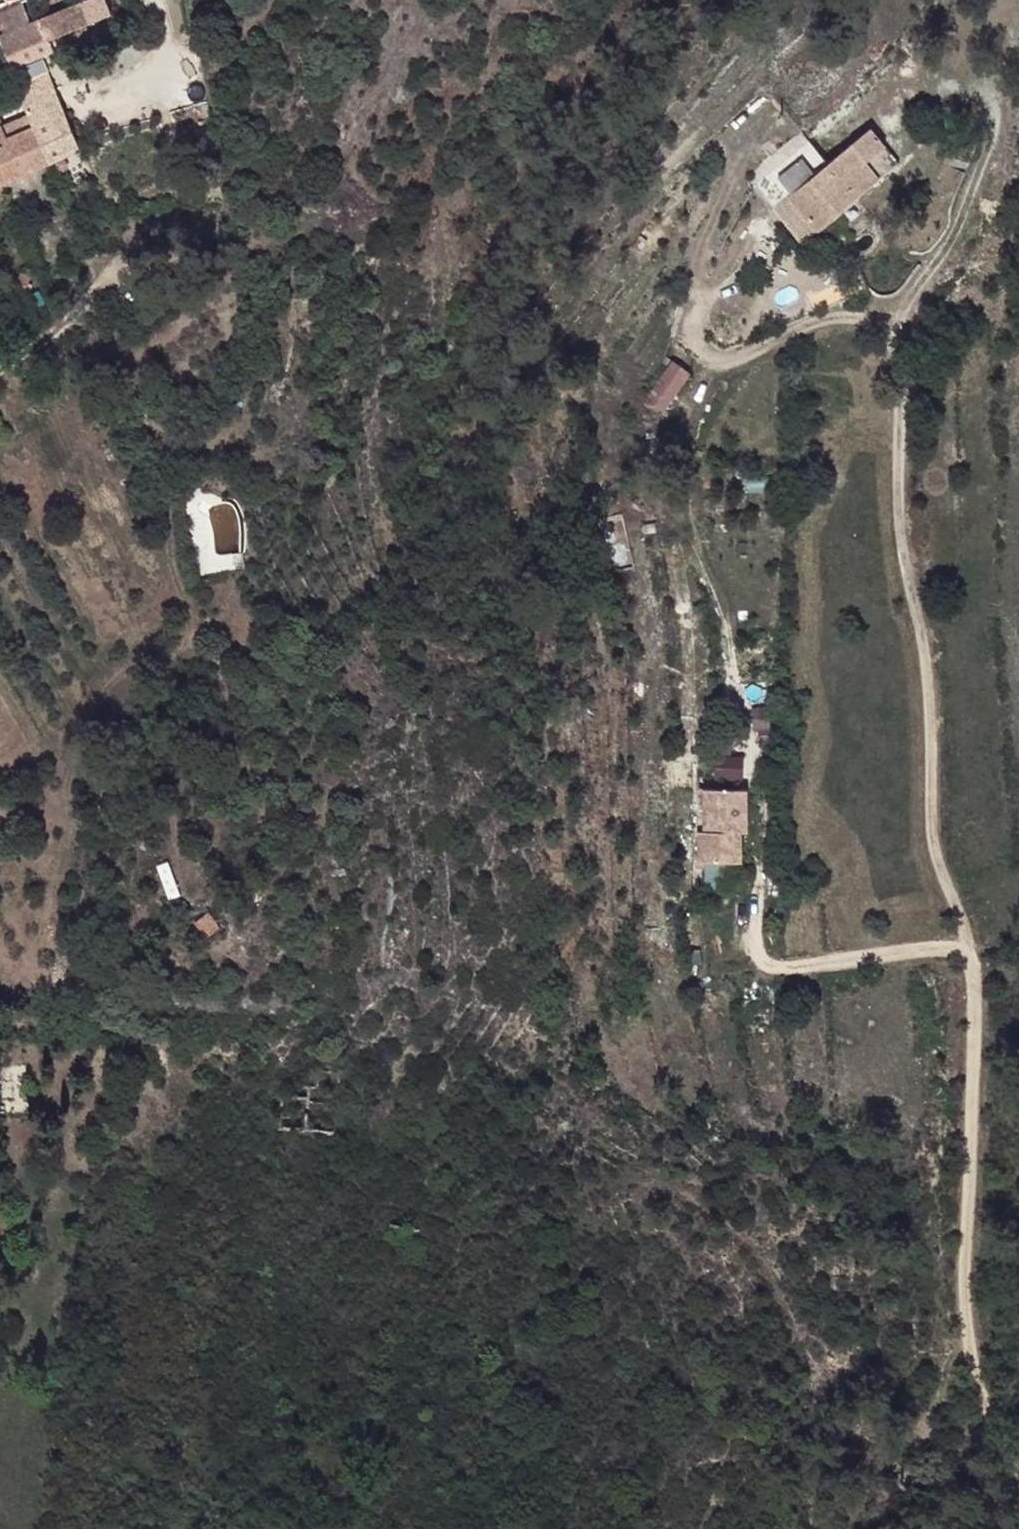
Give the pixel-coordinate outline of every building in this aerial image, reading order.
[(8,17),(14,33),(15,38),(60,18),(52,0),(47,0),(8,17)] [(28,71),(44,113),(19,123),(14,111),(0,116),(0,144),(9,169),(90,138),(60,58),(28,71)] [(774,209),(802,242),(901,159),(872,126),(774,209)] [(17,239),(12,254),(21,257),(27,243),(17,239)] [(659,414),(687,374),(670,363),(642,402),(659,414)] [(732,497),(745,495),(744,485),(731,487),(732,497)] [(698,832),(697,863),(739,865),(741,835),(747,835),(748,792),(705,790),(704,832),(698,832)]
